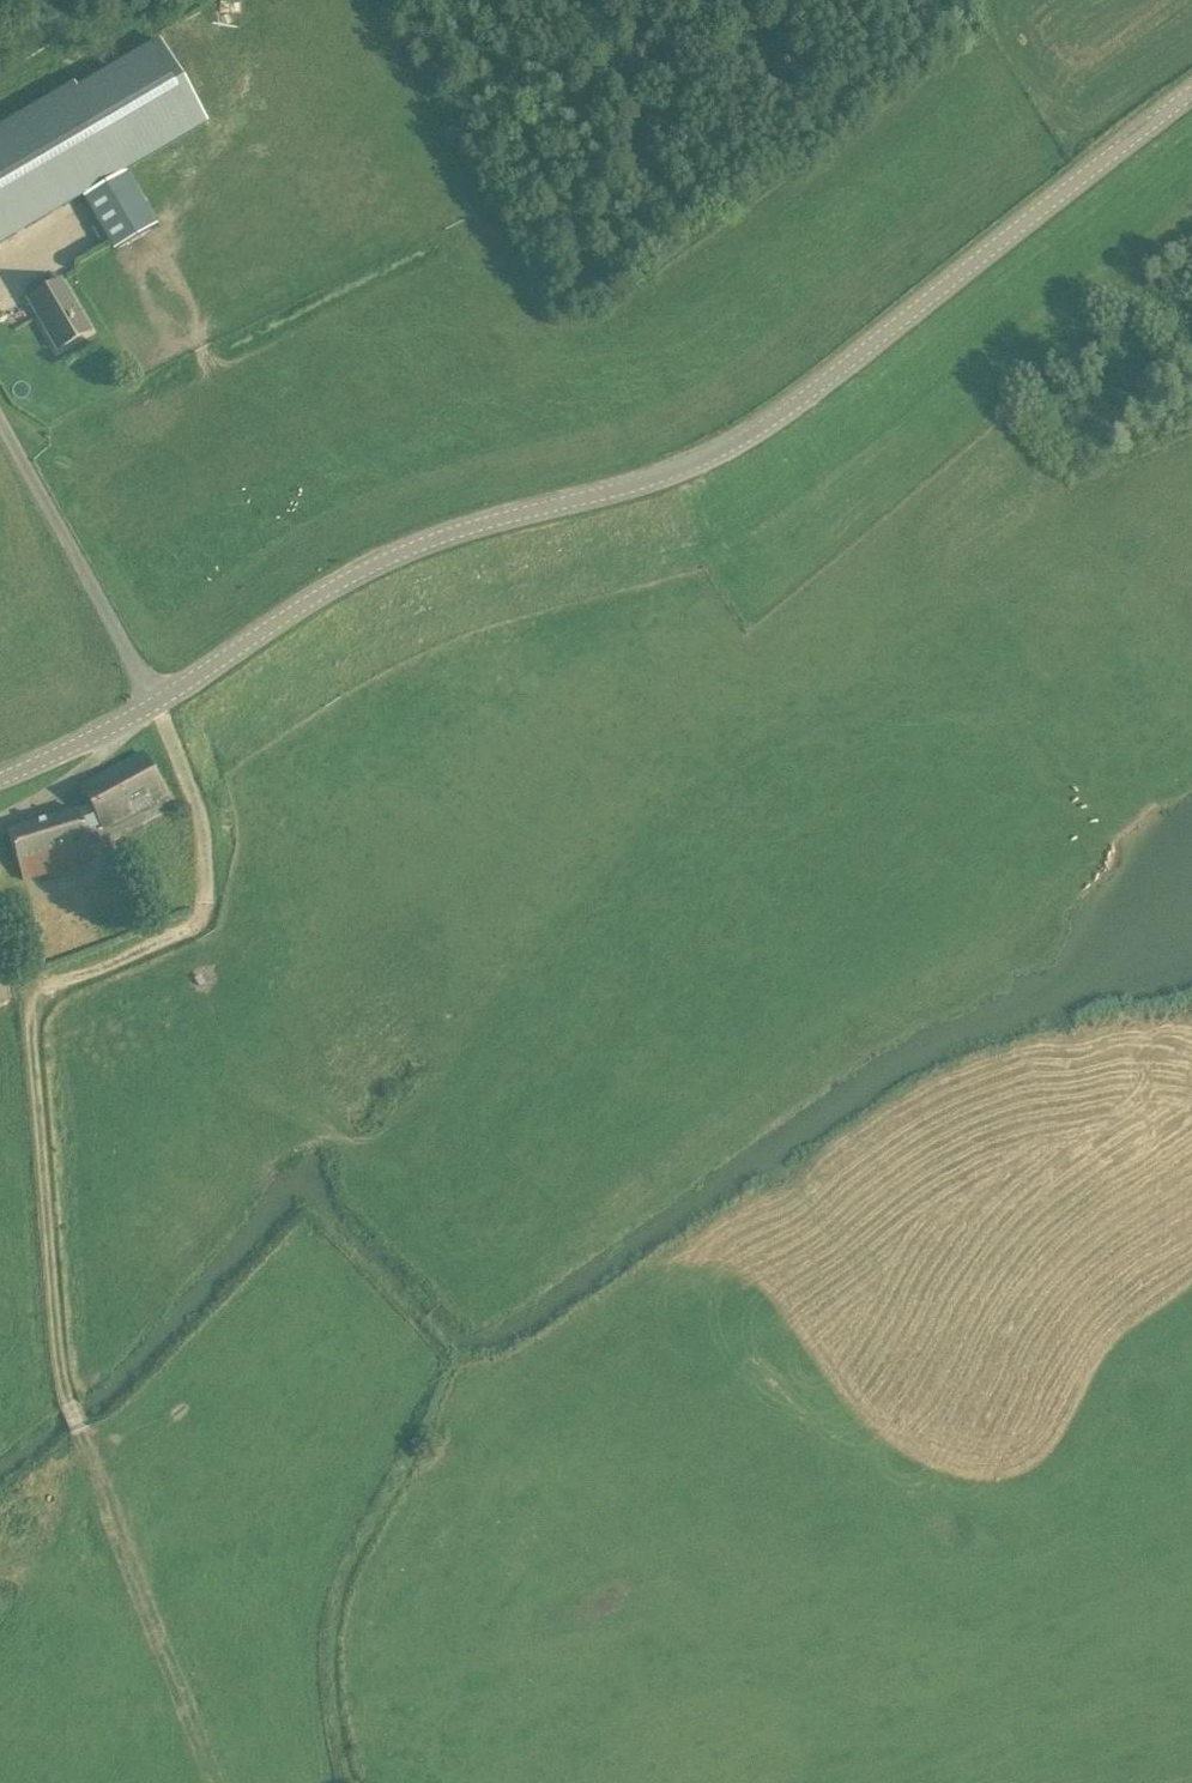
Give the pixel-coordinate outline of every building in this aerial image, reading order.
[(82,197),(126,171),(125,170),(73,82),(0,126),(0,245),(82,197)] [(126,171),(82,197),(113,251),(157,224),(126,171)] [(60,347),(93,327),(61,276),(28,296),(60,347)] [(104,831),(167,797),(143,752),(80,786),(104,831)] [(24,880),(93,859),(77,809),(9,831),(24,880)]
